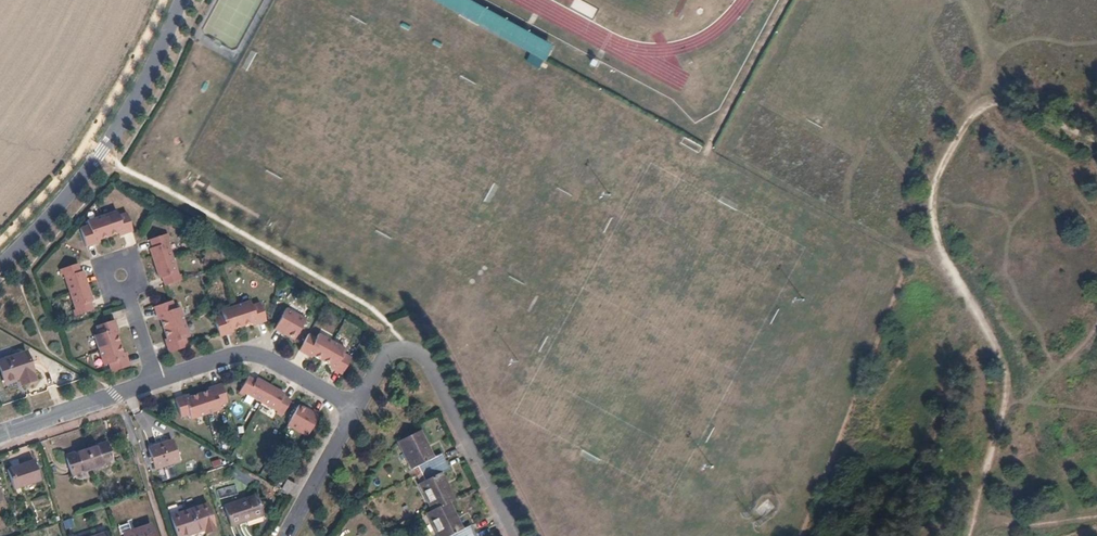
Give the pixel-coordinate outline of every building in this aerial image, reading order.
[(546,60),(554,46),(552,45),(531,34),(509,22),(488,10),(469,0),(436,0),(546,60)] [(100,217),(107,238),(121,233),(122,235),(131,232),(126,215),(116,217),(115,213),(100,217)] [(93,242),(107,238),(100,217),(85,222),(87,227),(79,230),(85,248),(93,244),(93,242)] [(148,250),(153,265),(171,259),(166,242),(168,241),(166,235),(150,240),(148,241),(151,249),(148,250)] [(171,259),(153,265),(158,280),(161,279),(163,287),(181,282),(179,276),(176,276),(171,259)] [(68,293),(86,287),(82,272),(79,273),(77,264),(58,271),(60,277),(63,277),(68,293)] [(91,301),(86,287),(68,293),(74,311),(72,312),(73,317),(92,311),(89,302),(91,301)] [(158,315),(162,330),(182,323),(178,309),(173,310),(170,302),(169,303),(153,308),(155,316),(158,315)] [(234,307),(241,328),(255,323),(256,325),(265,322),(259,305),(250,307),(248,302),(234,307)] [(227,332),(241,328),(234,307),(219,312),(220,317),(212,319),(218,338),(228,335),(227,332)] [(273,330),(293,341),(304,321),(285,309),(275,327),(273,330)] [(98,352),(118,345),(114,330),(116,329),(113,322),(97,327),(94,327),(97,335),(93,337),(98,352)] [(182,323),(162,330),(167,345),(165,345),(168,354),(185,348),(183,340),(187,339),(182,323)] [(308,355),(321,362),(330,343),(316,335),(314,339),(307,335),(301,346),(298,352),(307,357),(308,355)] [(330,343),(321,362),(334,370),(332,371),(341,376),(350,360),(342,355),(344,351),(330,343)] [(123,360),(118,345),(98,352),(103,367),(107,366),(110,374),(128,367),(125,359),(123,360)] [(24,385),(34,381),(25,353),(0,361),(0,373),(3,384),(17,380),(22,378),(24,385)] [(243,395),(259,404),(270,387),(256,379),(254,382),(246,377),(237,394),(242,397),(243,395)] [(197,395),(204,416),(218,412),(217,407),(225,404),(219,386),(211,389),(212,391),(197,395)] [(270,387),(259,404),(275,413),(275,415),(280,418),(289,402),(282,397),(283,395),(270,387)] [(189,421),(204,416),(197,395),(183,400),(183,398),(174,401),(179,419),(187,416),(189,421)] [(285,427),(306,438),(318,418),(297,406),(285,427)] [(417,467),(432,459),(418,432),(398,443),(411,470),(413,470),(417,467)] [(154,470),(177,463),(171,442),(147,450),(154,470)] [(105,444),(84,451),(91,470),(111,463),(105,444)] [(91,470),(84,451),(64,458),(70,477),(91,470)] [(445,463),(441,455),(432,459),(417,467),(421,475),(445,463)] [(39,482),(32,463),(6,471),(12,491),(39,482)] [(449,470),(445,463),(421,475),(424,482),(439,475),(449,470)] [(417,467),(413,470),(416,477),(421,475),(417,467)] [(453,501),(439,475),(424,482),(420,484),(419,485),(433,511),(448,504),(453,501)] [(289,496),(290,497),(295,487),(285,481),(280,491),(289,496)] [(255,497),(223,507),(230,528),(261,517),(255,497)] [(433,511),(427,514),(438,535),(451,535),(461,531),(448,504),(433,511)] [(205,532),(206,534),(214,531),(206,506),(169,518),(175,535),(184,535),(204,529),(205,532)] [(474,534),(470,526),(461,531),(451,535),(469,535),(474,534)] [(150,527),(123,535),(153,535),(150,527)]
